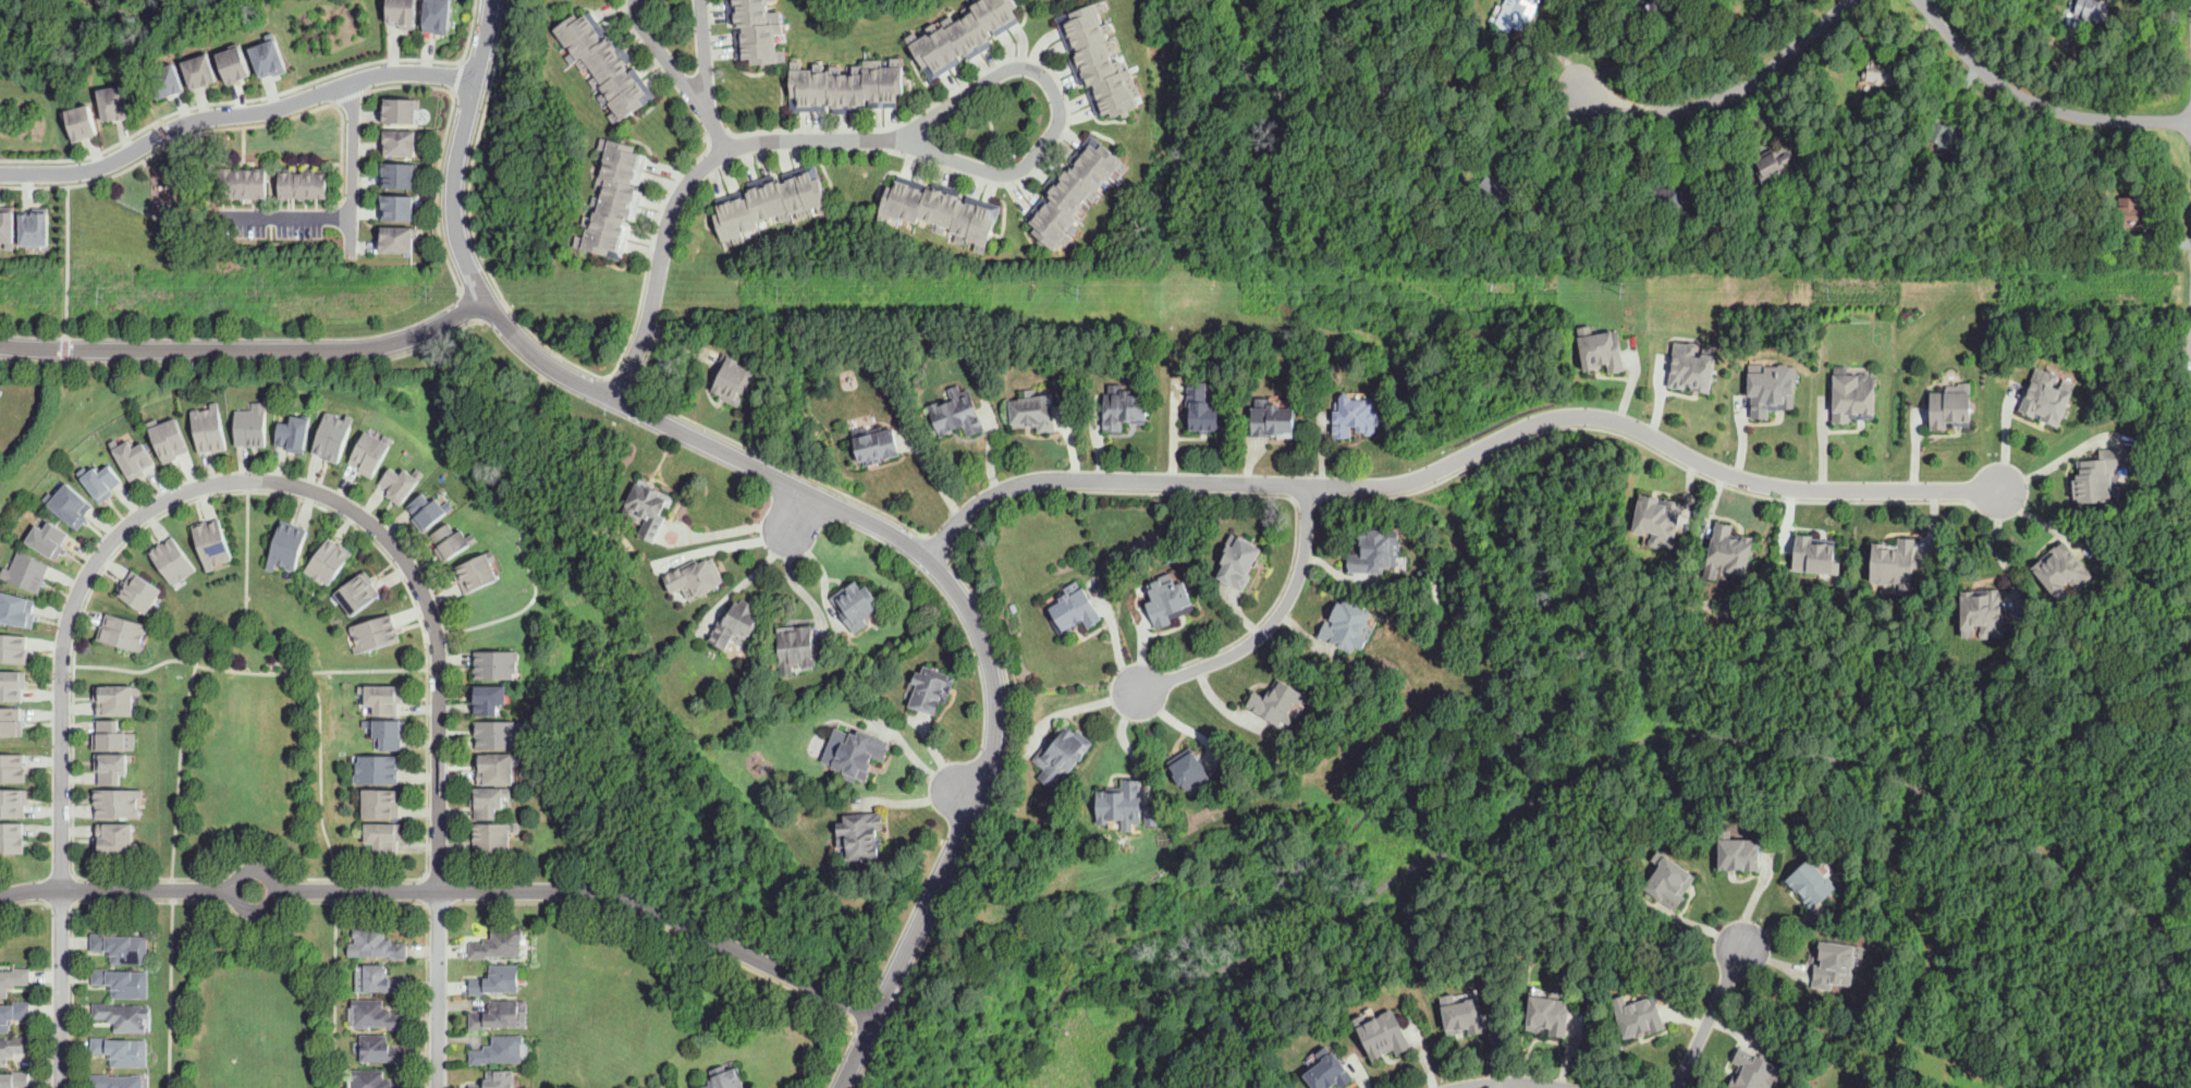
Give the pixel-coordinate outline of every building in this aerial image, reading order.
[(389,24),(390,0),(417,0),(416,29),(402,28),(402,25),(389,24)] [(459,0),(430,0),(429,32),(457,33),(459,0)] [(734,12),(734,0),(773,0),(773,2),(772,2),(772,10),(734,12)] [(976,3),(981,0),(995,0),(1011,25),(1000,32),(995,25),(991,27),(978,7),(976,3)] [(1011,25),(995,0),(1016,0),(1020,5),(1015,8),(1023,19),(1011,25)] [(1500,13),(1506,0),(1541,0),(1525,33),(1514,27),(1511,32),(1496,24),(1501,14),(1500,13)] [(1644,16),(1643,0),(1676,0),(1677,13),(1662,14),(1662,20),(1656,20),(1656,21),(1644,21),(1644,16)] [(2073,14),(2077,0),(2099,0),(2107,2),(2108,1),(2113,3),(2109,15),(2107,14),(2105,26),(2093,23),(2083,21),(2084,17),(2073,14)] [(1122,61),(1116,21),(1113,15),(1113,12),(1115,11),(1111,3),(1103,4),(1091,10),(1080,12),(1080,19),(1066,26),(1070,52),(1081,51),(1082,78),(1084,83),(1089,90),(1103,116),(1120,114),(1122,117),(1137,115),(1149,108),(1147,96),(1146,93),(1144,81),(1138,70),(1134,71),(1128,60),(1122,61)] [(964,14),(970,13),(970,12),(978,7),(991,27),(994,32),(991,34),(994,39),(982,46),(964,14)] [(772,10),(773,19),(774,19),(775,26),(746,27),(743,27),(742,24),(735,24),(734,12),(772,10)] [(964,14),(982,46),(972,52),(968,47),(963,50),(959,45),(946,24),(955,19),(955,20),(964,14)] [(572,22),(575,27),(587,20),(593,29),(564,49),(562,50),(555,39),(553,40),(552,38),(553,37),(551,35),(572,22)] [(946,24),(959,45),(956,47),(960,52),(950,59),(932,32),(939,27),(939,26),(945,22),(946,24)] [(775,26),(788,26),(788,34),(780,34),(781,41),(744,44),(743,32),(747,32),(746,27),(775,26)] [(950,59),(934,69),(933,66),(933,68),(931,63),(930,61),(929,61),(926,56),(926,57),(921,50),(922,50),(921,49),(919,50),(917,47),(919,46),(918,46),(915,39),(914,38),(930,28),(932,32),(950,59)] [(593,29),(602,41),(597,45),(598,48),(578,60),(568,68),(563,60),(570,56),(567,53),(566,54),(565,52),(565,51),(564,49),(593,29)] [(277,40),(286,66),(287,70),(289,71),(281,73),(281,74),(274,76),(274,74),(261,78),(252,50),(277,40)] [(781,41),(782,41),(784,60),(774,60),(768,60),(759,60),(758,54),(744,56),(744,44),(781,41)] [(598,48),(604,44),(608,48),(614,44),(621,53),(590,73),(589,71),(587,72),(585,69),(586,68),(585,66),(584,68),(578,60),(598,48)] [(263,76),(252,46),(223,56),(233,86),(263,76)] [(621,53),(628,64),(624,68),(626,70),(623,72),(600,87),(595,80),(596,80),(595,77),(593,78),(591,75),(592,75),(590,73),(621,53)] [(868,68),(868,57),(876,57),(876,64),(886,64),(886,98),(871,97),(871,90),(868,90),(868,68)] [(1883,86),(1881,86),(1872,84),(1873,83),(1866,82),(1866,80),(1863,78),(1864,68),(1866,69),(1868,64),(1870,64),(1871,57),(1897,62),(1895,71),(1898,72),(1896,84),(1884,82),(1883,86)] [(218,81),(210,84),(193,89),(193,88),(185,63),(203,58),(203,60),(210,58),(218,81)] [(774,60),(756,73),(749,73),(768,60),(774,60)] [(886,64),(886,62),(905,62),(905,72),(908,72),(908,77),(905,77),(905,86),(899,85),(899,98),(886,98),(886,64)] [(813,65),(813,99),(793,99),(793,97),(793,93),(793,90),(793,86),(793,85),(793,84),(793,77),(793,76),(791,76),(791,72),(793,72),(793,71),(793,64),(793,63),(813,63),(813,65)] [(813,65),(822,65),(822,64),(831,64),(831,68),(831,91),(827,91),(828,99),(813,99),(813,65)] [(849,69),(849,101),(836,101),(835,96),(831,96),(831,91),(831,68),(840,68),(840,69),(849,69)] [(868,68),(868,90),(868,97),(864,97),(864,102),(849,101),(849,69),(858,69),(858,68),(868,68)] [(640,82),(610,101),(608,98),(607,99),(604,96),(605,96),(604,94),(603,95),(599,88),(600,87),(623,72),(625,76),(633,71),(640,82)] [(640,81),(651,97),(651,98),(647,101),(647,100),(645,101),(640,105),(639,106),(633,109),(632,110),(633,111),(629,114),(627,111),(627,112),(621,117),(619,118),(617,114),(615,115),(614,112),(608,102),(610,101),(640,82),(640,81)] [(130,118),(117,119),(111,120),(106,121),(101,96),(110,94),(110,90),(124,87),(130,118)] [(379,121),(415,123),(416,98),(381,96),(379,121)] [(98,135),(87,138),(75,142),(69,119),(73,118),(71,111),(90,106),(98,135)] [(1951,150),(1945,147),(1929,138),(1937,121),(1960,133),(1951,150)] [(379,154),(414,155),(415,131),(380,129),(379,154)] [(605,159),(604,158),(608,147),(607,146),(607,144),(609,144),(609,140),(620,144),(620,142),(621,142),(621,139),(624,140),(624,142),(624,143),(624,145),(634,147),(633,152),(646,156),(642,168),(605,159)] [(1768,181),(1757,160),(1773,151),(1772,149),(1776,147),(1778,149),(1794,140),(1809,168),(1794,176),(1789,169),(1768,181)] [(1073,156),(1074,156),(1087,143),(1088,144),(1089,144),(1092,146),(1092,147),(1094,148),(1099,150),(1100,152),(1100,151),(1106,157),(1109,156),(1112,158),(1111,160),(1112,160),(1117,164),(1117,166),(1118,167),(1104,180),(1102,178),(1073,156)] [(1073,156),(1102,178),(1096,184),(1097,185),(1091,191),(1067,172),(1070,170),(1064,164),(1073,156)] [(605,159),(642,168),(639,180),(631,178),(629,182),(599,173),(602,166),(603,167),(604,164),(602,163),(603,161),(604,161),(605,159)] [(375,185),(411,187),(412,162),(377,160),(375,185)] [(729,238),(769,230),(767,220),(803,213),(803,218),(815,215),(814,210),(835,205),(827,165),(752,180),(755,197),(723,204),(729,238)] [(1067,172),(1089,188),(1084,195),(1082,194),(1077,200),(1048,178),(1055,169),(1061,173),(1064,170),(1067,172)] [(283,198),(337,199),(337,173),(283,172),(283,198)] [(1507,217),(1505,216),(1474,192),(1490,173),(1520,197),(1516,203),(1517,205),(1507,217)] [(890,210),(889,212),(877,208),(876,209),(872,208),(872,207),(869,206),(872,197),(869,196),(870,191),(874,192),(878,184),(884,186),(889,174),(901,179),(890,210)] [(601,191),(602,188),(601,188),(601,185),(603,185),(603,183),(602,183),(605,175),(637,183),(636,187),(642,188),(638,200),(601,191)] [(902,178),(915,183),(913,190),(916,191),(906,217),(897,213),(896,211),(895,212),(892,211),(893,210),(890,210),(902,178)] [(1048,178),(1077,200),(1070,206),(1072,207),(1066,212),(1041,194),(1043,191),(1039,187),(1048,178)] [(939,185),(927,217),(923,215),(923,217),(919,216),(920,215),(918,213),(917,215),(908,211),(916,191),(918,184),(922,186),(925,181),(939,185)] [(1680,212),(1672,211),(1642,207),(1647,183),(1679,188),(1685,190),(1680,212)] [(939,185),(951,190),(950,194),(953,195),(951,199),(943,222),(934,220),(935,219),(933,218),(932,219),(929,218),(930,217),(927,217),(939,185)] [(601,191),(638,200),(635,212),(628,210),(627,215),(623,213),(596,206),(598,198),(599,198),(600,196),(598,196),(599,194),(600,194),(601,191)] [(971,197),(960,229),(956,228),(956,229),(953,228),(953,227),(951,225),(951,228),(942,224),(943,222),(951,199),(955,200),(958,193),(971,197)] [(377,219),(412,221),(414,196),(378,194),(377,219)] [(1046,198),(1066,212),(1069,216),(1065,222),(1064,221),(1058,228),(1030,207),(1038,196),(1044,201),(1046,198)] [(989,209),(989,211),(988,216),(987,216),(986,217),(987,218),(984,223),(983,223),(983,224),(986,225),(989,227),(988,230),(984,229),(982,229),(981,229),(980,235),(979,235),(979,236),(976,235),(975,237),(971,235),(972,235),(959,230),(960,229),(971,197),(991,204),(991,205),(990,210),(989,209)] [(2121,228),(2121,223),(2114,223),(2113,209),(2116,209),(2116,204),(2118,204),(2118,197),(2138,197),(2139,208),(2144,208),(2144,216),(2145,216),(2145,227),(2121,228)] [(1058,228),(1060,228),(1048,240),(1055,245),(1054,245),(1039,234),(1037,236),(1031,233),(1035,231),(1027,225),(1031,221),(1020,213),(1028,205),(1058,228)] [(629,219),(626,231),(589,221),(590,218),(589,218),(589,215),(591,216),(591,213),(590,213),(592,206),(623,213),(622,217),(629,219)] [(22,243),(22,207),(3,207),(3,212),(0,212),(0,243),(22,243)] [(49,209),(49,245),(40,245),(38,247),(33,247),(30,245),(22,245),(22,212),(35,213),(35,207),(42,207),(42,209),(49,209)] [(591,245),(590,245),(591,242),(590,242),(590,243),(583,241),(580,240),(582,236),(580,236),(582,233),(583,233),(586,220),(626,231),(621,250),(619,249),(619,250),(613,249),(613,248),(611,248),(607,247),(605,246),(604,246),(597,244),(596,244),(595,246),(593,247),(590,246),(591,245)] [(384,228),(409,229),(409,237),(413,239),(413,253),(382,252),(383,239),(383,234),(384,234),(384,228)] [(2066,248),(2060,242),(2067,236),(2072,242),(2066,248)] [(1598,353),(1592,354),(1592,353),(1590,353),(1584,321),(1620,315),(1628,353),(1623,354),(1623,355),(1614,356),(1612,346),(1604,347),(1605,351),(1600,351),(1598,352),(1598,353)] [(1567,335),(1572,368),(1601,364),(1602,372),(1616,370),(1612,341),(1617,340),(1615,328),(1567,335)] [(1674,372),(1678,328),(1691,330),(1693,328),(1699,329),(1700,331),(1700,334),(1698,337),(1697,343),(1705,344),(1705,341),(1717,342),(1715,360),(1716,363),(1716,368),(1714,370),(1713,379),(1702,378),(1702,377),(1696,376),(1697,372),(1688,371),(1688,375),(1674,372)] [(1691,343),(1665,340),(1660,386),(1700,391),(1704,357),(1690,355),(1691,343)] [(739,407),(720,398),(721,395),(713,391),(717,384),(711,382),(725,353),(740,362),(739,364),(742,365),(743,363),(748,365),(747,367),(750,369),(749,371),(756,374),(739,407)] [(1752,388),(1752,370),(1767,370),(1767,364),(1782,364),(1782,363),(1790,363),(1790,365),(1797,365),(1797,386),(1796,386),(1796,406),(1786,406),(1786,413),(1779,413),(1779,408),(1771,408),(1771,416),(1755,416),(1755,392),(1752,392),(1752,388)] [(1868,417),(1868,424),(1862,424),(1861,417),(1860,417),(1860,416),(1852,416),(1852,419),(1848,420),(1838,420),(1838,364),(1871,364),(1871,370),(1872,372),(1876,372),(1877,412),(1877,416),(1869,416),(1869,417),(1868,417)] [(2058,370),(2058,372),(2057,376),(2055,377),(2053,383),(2061,387),(2063,383),(2072,388),(2066,405),(2067,407),(2066,413),(2063,414),(2059,424),(2048,419),(2049,418),(2043,416),(2036,412),(2035,413),(2027,409),(2027,407),(2022,405),(2039,364),(2051,369),(2053,368),(2058,370)] [(1210,433),(1200,433),(1200,430),(1191,430),(1191,413),(1188,413),(1188,382),(1208,382),(1208,390),(1215,390),(1215,403),(1212,403),(1212,407),(1220,407),(1220,430),(1210,430),(1210,433)] [(1123,431),(1104,431),(1105,394),(1110,394),(1110,384),(1124,386),(1124,390),(1134,390),(1134,394),(1148,394),(1148,425),(1130,424),(1130,421),(1124,420),(1123,431)] [(941,438),(938,430),(935,431),(931,420),(933,419),(929,406),(941,401),(942,405),(953,401),(948,389),(958,386),(962,393),(970,390),(986,430),(968,438),(963,425),(952,429),(953,433),(941,438)] [(1039,432),(1038,423),(1029,424),(1030,427),(1013,428),(1011,402),(1021,401),(1020,399),(1027,399),(1026,390),(1037,389),(1038,395),(1053,394),(1056,431),(1039,432)] [(1931,391),(1971,391),(1972,424),(1932,425),(1931,391)] [(1351,438),(1334,438),(1335,411),(1336,411),(1337,403),(1342,403),(1342,398),(1345,394),(1350,394),(1354,399),(1372,398),(1376,402),(1376,408),(1380,408),(1380,426),(1376,426),(1375,432),(1372,437),(1367,436),(1363,432),(1358,432),(1358,426),(1351,426),(1351,438)] [(1295,438),(1278,437),(1278,435),(1271,435),(1271,438),(1251,437),(1253,408),(1257,408),(1257,399),(1272,400),(1271,404),(1281,404),(1281,408),(1296,408),(1295,438)] [(225,442),(212,447),(211,445),(199,450),(187,418),(212,408),(225,442)] [(267,444),(248,443),(248,452),(234,451),(236,415),(253,416),(253,414),(256,414),(256,415),(268,415),(267,444)] [(281,420),(278,447),(313,450),(317,416),(298,414),(297,421),(281,420)] [(174,427),(186,448),(160,462),(148,440),(155,436),(152,431),(163,426),(167,431),(174,427)] [(315,457),(319,433),(328,435),(329,427),(341,429),(340,433),(346,435),(342,460),(334,459),(334,460),(327,459),(315,457)] [(866,466),(865,462),(860,463),(858,454),(857,454),(853,439),(868,435),(867,432),(882,428),(883,431),(894,428),(901,455),(884,460),(883,456),(881,457),(882,462),(866,466)] [(394,443),(378,474),(366,467),(365,468),(354,463),(371,430),(394,443)] [(140,469),(128,479),(112,457),(127,447),(131,452),(140,444),(152,460),(142,468),(140,468),(140,469)] [(2105,456),(2105,447),(2130,445),(2131,463),(2114,464),(2116,485),(2121,485),(2122,487),(2123,491),(2121,493),(2122,498),(2085,501),(2084,496),(2081,497),(2080,491),(2080,485),(2080,479),(2079,477),(2083,477),(2083,472),(2084,472),(2083,457),(2084,457),(2105,456)] [(123,482),(113,493),(112,492),(108,497),(109,498),(103,504),(78,482),(99,461),(123,482)] [(413,467),(408,474),(394,464),(380,484),(409,505),(428,477),(413,467)] [(82,527),(101,504),(72,481),(53,505),(82,527)] [(654,542),(640,536),(648,518),(640,515),(642,511),(628,504),(638,484),(647,488),(649,482),(654,485),(653,489),(661,492),(659,497),(668,501),(661,515),(666,517),(654,542)] [(1647,484),(1657,487),(1658,488),(1662,488),(1663,489),(1672,491),(1672,490),(1681,492),(1680,494),(1685,496),(1676,543),(1676,539),(1664,537),(1662,538),(1657,537),(1656,535),(1656,531),(1658,529),(1660,523),(1651,521),(1651,525),(1640,522),(1643,503),(1641,501),(1642,497),(1644,494),(1647,485),(1647,484)] [(1622,531),(1635,534),(1635,533),(1669,540),(1673,524),(1654,520),(1657,508),(1649,507),(1651,497),(1631,492),(1622,531)] [(427,529),(409,506),(424,494),(431,504),(438,500),(448,513),(427,529)] [(1716,541),(1713,540),(1714,536),(1717,537),(1722,515),(1736,518),(1734,528),(1741,529),(1748,530),(1748,529),(1758,531),(1749,569),(1713,559),(1716,541)] [(231,561),(228,562),(222,564),(222,563),(210,567),(209,564),(205,566),(193,533),(195,533),(196,533),(207,529),(206,525),(218,521),(231,561)] [(277,573),(268,571),(283,521),(298,526),(297,528),(309,531),(297,573),(294,572),(289,571),(289,569),(279,566),(277,573)] [(443,563),(436,549),(439,547),(431,535),(450,524),(456,534),(463,530),(468,538),(475,534),(479,541),(443,563)] [(69,535),(61,548),(52,562),(33,550),(37,543),(34,541),(41,529),(47,533),(52,525),(69,535)] [(1384,573),(1349,572),(1349,555),(1363,555),(1363,548),(1362,548),(1362,542),(1358,542),(1359,529),(1399,530),(1399,542),(1401,542),(1400,557),(1398,557),(1397,567),(1384,567),(1384,573)] [(1800,537),(1800,536),(1801,529),(1815,531),(1815,535),(1823,536),(1823,534),(1824,534),(1824,536),(1829,537),(1831,535),(1832,535),(1832,537),(1838,538),(1836,571),(1798,565),(1800,537)] [(1887,547),(1893,548),(1901,549),(1902,536),(1917,537),(1914,583),(1875,579),(1877,541),(1878,541),(1881,539),(1884,539),(1885,541),(1887,541),(1887,547)] [(343,546),(341,549),(351,557),(331,586),(327,583),(325,585),(308,572),(332,537),(343,546)] [(1226,561),(1224,561),(1222,560),(1226,552),(1224,551),(1227,543),(1233,547),(1238,537),(1259,548),(1254,558),(1257,559),(1253,565),(1251,564),(1247,573),(1250,575),(1244,588),(1231,582),(1229,584),(1222,579),(1223,577),(1219,575),(1226,561)] [(196,572),(178,586),(176,584),(171,587),(152,559),(164,551),(162,547),(173,539),(196,572)] [(2093,577),(2083,586),(2083,589),(2080,592),(2077,591),(2076,589),(2076,587),(2071,582),(2065,587),(2067,590),(2058,597),(2047,583),(2044,583),(2041,578),(2042,575),(2036,569),(2037,567),(2039,564),(2041,563),(2043,563),(2044,562),(2043,561),(2044,560),(2048,557),(2054,552),(2054,551),(2055,551),(2054,550),(2061,543),(2063,546),(2066,542),(2093,577)] [(56,562),(21,548),(13,568),(7,565),(4,575),(44,591),(56,562)] [(466,594),(461,582),(457,583),(452,570),(493,551),(498,560),(491,563),(499,579),(466,594)] [(689,599),(683,587),(673,592),(665,577),(697,560),(699,565),(712,558),(725,580),(709,589),(710,591),(701,596),(700,594),(689,599)] [(119,599),(127,586),(125,584),(133,573),(161,591),(145,616),(119,599)] [(352,619),(334,596),(366,573),(375,585),(372,586),(381,597),(352,619)] [(1156,629),(1147,604),(1154,601),(1150,590),(1154,588),(1152,582),(1172,574),(1176,586),(1185,583),(1196,611),(1172,620),(1173,623),(1156,629)] [(840,612),(829,597),(839,588),(844,584),(845,586),(846,585),(846,584),(850,580),(850,582),(853,580),(859,589),(864,586),(878,603),(870,609),(871,611),(861,618),(865,622),(853,632),(839,613),(840,612)] [(1076,622),(1077,623),(1061,633),(1051,616),(1054,615),(1049,606),(1061,598),(1058,595),(1067,590),(1069,594),(1082,586),(1100,615),(1094,620),(1094,621),(1088,625),(1082,615),(1081,616),(1082,618),(1076,622)] [(1964,604),(1966,602),(1966,594),(1969,594),(1969,592),(1974,592),(1974,594),(1975,594),(1975,592),(1992,592),(2000,592),(2000,595),(2006,595),(2007,639),(1994,639),(1992,641),(1987,641),(1985,639),(1985,636),(1986,634),(1986,627),(1978,627),(1978,631),(1967,631),(1967,612),(1964,610),(1964,604)] [(27,629),(0,623),(0,613),(4,594),(35,601),(32,615),(29,614),(28,620),(29,620),(27,629)] [(727,649),(710,640),(727,608),(733,610),(737,601),(740,603),(744,599),(760,608),(757,612),(761,614),(745,646),(732,640),(727,649)] [(1354,653),(1320,637),(1327,621),(1334,624),(1335,622),(1331,620),(1339,602),(1344,604),(1346,599),(1373,612),(1367,625),(1373,628),(1363,650),(1357,647),(1354,653)] [(1014,612),(1009,604),(1015,602),(1019,610),(1014,612)] [(358,653),(356,645),(360,644),(357,635),(354,633),(353,627),(355,624),(394,612),(399,626),(400,625),(404,639),(358,653)] [(109,614),(147,624),(146,627),(145,633),(144,635),(140,648),(137,647),(136,653),(105,645),(109,629),(106,628),(109,614)] [(782,675),(782,665),(780,665),(778,628),(812,626),(813,644),(821,643),(821,660),(816,661),(816,667),(813,667),(813,670),(805,670),(805,668),(804,668),(804,663),(793,663),(794,675),(782,675)] [(23,669),(0,667),(0,637),(28,638),(27,653),(23,653),(23,669)] [(515,680),(475,680),(475,665),(476,665),(477,651),(517,651),(521,653),(521,660),(517,661),(517,674),(515,674),(515,680)] [(934,716),(910,707),(918,685),(914,683),(918,672),(923,674),(926,665),(956,677),(946,704),(941,701),(934,716)] [(20,704),(0,704),(0,672),(19,672),(19,680),(19,689),(20,704)] [(1281,726),(1247,707),(1256,692),(1266,698),(1277,679),(1307,696),(1301,705),(1296,701),(1289,712),(1296,716),(1290,726),(1283,722),(1281,726)] [(507,684),(507,702),(499,702),(499,713),(475,713),(475,701),(472,701),(472,684),(507,684)] [(399,716),(376,716),(376,706),(367,706),(367,694),(359,694),(359,686),(402,686),(402,704),(400,704),(399,716)] [(133,687),(133,717),(101,718),(100,704),(103,704),(103,698),(102,687),(133,687)] [(19,741),(0,741),(0,710),(21,710),(21,724),(19,724),(19,741)] [(123,748),(93,749),(93,734),(99,733),(99,720),(117,720),(117,730),(123,730),(123,748)] [(381,750),(381,738),(375,738),(375,721),(406,720),(407,736),(403,736),(403,750),(381,750)] [(478,750),(478,735),(482,735),(481,722),(514,722),(514,728),(517,728),(517,739),(519,743),(519,747),(517,749),(478,750)] [(1073,731),(1070,733),(1082,742),(1077,748),(1081,751),(1080,754),(1080,756),(1078,758),(1076,759),(1075,760),(1070,757),(1063,767),(1058,763),(1057,766),(1054,762),(1055,761),(1052,758),(1050,760),(1038,750),(1056,726),(1061,731),(1065,725),(1066,725),(1072,730),(1070,731),(1073,731)] [(856,783),(843,778),(845,773),(832,768),(837,756),(842,757),(846,747),(832,741),(836,729),(852,735),(853,733),(858,735),(860,731),(892,743),(884,762),(872,757),(870,762),(873,763),(870,770),(872,771),(868,783),(858,779),(856,783)] [(1187,792),(1183,784),(1180,786),(1174,775),(1176,774),(1168,762),(1191,747),(1200,761),(1202,760),(1208,769),(1205,770),(1212,780),(1202,786),(1201,783),(1187,792)] [(101,753),(126,753),(126,771),(119,771),(119,785),(100,785),(100,771),(101,770),(101,753)] [(23,785),(0,785),(0,755),(27,755),(27,770),(23,770),(23,785)] [(479,786),(479,771),(476,771),(476,756),(514,755),(515,784),(479,786)] [(357,785),(355,783),(354,777),(357,774),(357,762),(360,762),(359,757),(401,756),(401,771),(400,771),(400,784),(357,785)] [(1140,780),(1140,821),(1135,821),(1135,829),(1124,829),(1123,818),(1110,818),(1110,822),(1099,822),(1098,808),(1096,808),(1094,798),(1098,798),(1098,791),(1107,791),(1107,787),(1123,787),(1123,780),(1130,780),(1140,780)] [(476,820),(476,805),(472,805),(472,790),(511,789),(511,797),(503,797),(503,807),(497,808),(498,820),(476,820)] [(27,821),(0,821),(0,791),(26,790),(26,805),(27,805),(27,821)] [(139,819),(98,820),(98,807),(95,807),(95,791),(136,790),(136,795),(139,795),(139,809),(139,811),(139,817),(139,819)] [(400,818),(364,818),(364,790),(403,790),(403,805),(400,805),(400,818)] [(1159,805),(1160,824),(1148,824),(1147,805),(1159,805)] [(850,860),(848,834),(840,835),(839,824),(847,824),(846,816),(882,814),(883,829),(877,830),(879,857),(850,860)] [(475,854),(475,841),(474,841),(474,824),(510,823),(510,854),(475,854)] [(17,857),(0,857),(0,824),(24,824),(24,839),(17,839),(17,857)] [(399,853),(375,853),(375,844),(366,844),(366,824),(402,824),(401,841),(399,841),(399,853)] [(100,826),(133,826),(133,856),(101,856),(101,846),(102,846),(102,841),(100,841),(100,826)] [(1760,872),(1743,871),(1743,869),(1737,869),(1737,872),(1728,871),(1728,870),(1719,869),(1721,831),(1731,831),(1731,840),(1761,841),(1760,872)] [(1676,910),(1645,889),(1662,867),(1653,860),(1660,851),(1697,877),(1692,883),(1693,884),(1687,893),(1686,892),(1684,896),(1686,897),(1676,910)] [(1812,910),(1802,900),(1804,897),(1799,891),(1797,893),(1785,880),(1817,852),(1826,861),(1821,867),(1834,881),(1834,884),(1837,889),(1812,910)] [(408,959),(403,959),(391,959),(391,957),(355,956),(356,939),(353,939),(353,929),(385,930),(385,940),(392,940),(392,943),(408,944),(408,959)] [(469,959),(469,943),(485,943),(485,940),(491,940),(491,930),(524,929),(524,939),(522,939),(522,957),(487,957),(487,959),(469,959)] [(148,964),(112,964),(113,956),(110,956),(110,951),(93,951),(93,934),(101,934),(101,932),(110,932),(110,937),(148,937),(148,964)] [(1832,990),(1812,987),(1815,966),(1822,966),(1823,961),(1820,959),(1821,954),(1817,953),(1820,941),(1865,949),(1863,959),(1856,958),(1852,985),(1850,986),(1833,983),(1832,990)] [(389,995),(389,993),(389,991),(363,991),(363,963),(388,963),(388,976),(391,976),(391,979),(405,978),(406,994),(389,995)] [(469,994),(469,993),(469,979),(481,979),(480,975),(488,975),(488,964),(517,964),(518,992),(487,993),(487,994),(469,994)] [(8,999),(0,998),(0,971),(13,971),(14,968),(30,969),(30,986),(15,985),(15,989),(8,989),(8,999)] [(114,999),(114,990),(111,990),(111,985),(95,985),(94,969),(109,969),(110,973),(140,971),(142,998),(114,999)] [(1448,1036),(1442,997),(1455,994),(1457,1004),(1467,1003),(1468,1000),(1474,999),(1478,1001),(1481,1000),(1486,1032),(1470,1036),(1469,1028),(1464,1029),(1464,1034),(1448,1036)] [(1626,1039),(1613,1000),(1625,995),(1627,1004),(1632,1002),(1635,1003),(1655,995),(1666,1030),(1651,1035),(1650,1030),(1644,1032),(1645,1036),(1637,1039),(1636,1036),(1626,1039)] [(1567,1038),(1550,1036),(1551,1028),(1545,1027),(1545,1034),(1527,1030),(1531,997),(1571,1002),(1567,1038)] [(406,1030),(390,1030),(390,1027),(366,1027),(366,1029),(358,1029),(358,1027),(355,1027),(355,1008),(353,1008),(353,1000),(383,1001),(383,1010),(392,1011),(392,1014),(406,1014),(406,1030)] [(487,1030),(469,1030),(470,1014),(489,1015),(489,1000),(518,1001),(518,1027),(487,1026),(487,1030)] [(9,1032),(0,1032),(0,1006),(14,1006),(14,1003),(30,1003),(29,1019),(9,1019),(9,1032)] [(147,1032),(115,1032),(115,1023),(108,1023),(108,1019),(94,1018),(94,1003),(111,1003),(111,1006),(145,1006),(145,1025),(147,1025),(147,1032)] [(1373,1061),(1354,1019),(1364,1015),(1368,1022),(1393,1010),(1395,1011),(1412,1049),(1397,1055),(1395,1050),(1373,1061)] [(406,1064),(390,1064),(390,1062),(362,1062),(362,1035),(388,1035),(388,1043),(391,1043),(391,1049),(406,1049),(406,1064)] [(484,1065),(469,1065),(469,1050),(485,1050),(485,1046),(492,1046),(492,1036),(524,1036),(524,1044),(523,1044),(523,1063),(484,1063),(484,1065)] [(8,1066),(0,1066),(0,1040),(14,1040),(14,1038),(29,1037),(30,1053),(15,1053),(15,1058),(8,1058),(8,1066)] [(112,1067),(112,1059),(110,1059),(110,1053),(93,1053),(93,1038),(109,1038),(109,1041),(148,1040),(148,1067),(112,1067)] [(1356,1079),(1344,1087),(1340,1087),(1337,1084),(1333,1087),(1334,1087),(1315,1087),(1306,1076),(1314,1068),(1313,1067),(1322,1061),(1318,1054),(1327,1047),(1334,1055),(1335,1053),(1356,1079)] [(1782,1067),(1772,1087),(1729,1087),(1739,1065),(1734,1063),(1740,1048),(1782,1067)] [(738,1068),(746,1087),(705,1087),(711,1086),(709,1081),(714,1079),(710,1069),(724,1065),(727,1072),(738,1068)] [(407,1084),(407,1087),(355,1087),(355,1079),(353,1079),(353,1071),(384,1071),(384,1079),(393,1079),(393,1084),(407,1084)] [(29,1072),(29,1087),(13,1087),(0,1087),(0,1075),(13,1075),(13,1072),(29,1072)] [(514,1072),(513,1087),(469,1087),(469,1085),(482,1085),(482,1078),(486,1078),(486,1072),(514,1072)] [(144,1075),(144,1087),(92,1087),(91,1075),(109,1074),(109,1077),(144,1075)]
